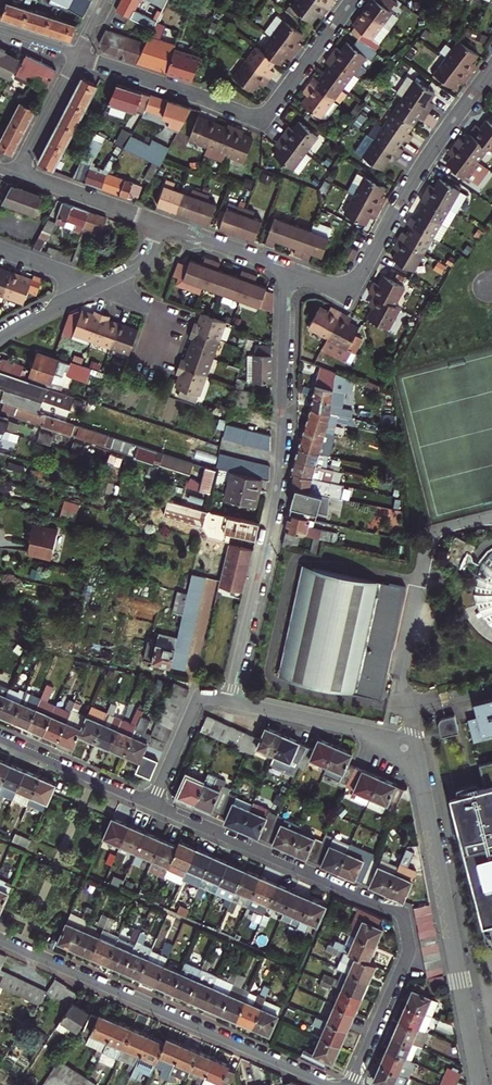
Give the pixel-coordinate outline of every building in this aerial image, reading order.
[(93,2),(89,0),(53,0),(50,5),(54,7),(69,12),(84,20),(88,12),(93,2)] [(121,5),(118,12),(154,30),(157,24),(158,23),(154,21),(136,11),(141,0),(124,0),(121,5)] [(165,10),(169,0),(146,0),(165,10)] [(326,13),(309,0),(300,0),(292,11),(287,8),(284,13),(291,18),(293,15),(295,13),(303,19),(309,24),(313,17),(316,14),(322,18),(326,13)] [(326,13),(331,6),(326,3),(329,0),(309,0),(326,13)] [(359,13),(386,32),(396,20),(386,13),(393,5),(396,7),(398,4),(393,0),(369,0),(366,3),(359,13)] [(12,25),(18,27),(24,10),(7,5),(1,21),(12,25)] [(50,19),(24,10),(18,27),(37,33),(45,36),(50,19)] [(154,21),(158,23),(163,14),(158,12),(154,21)] [(303,19),(295,13),(293,15),(301,22),(303,19)] [(377,45),(386,32),(359,13),(356,17),(353,21),(356,23),(348,33),(374,52),(378,46),(377,45)] [(270,39),(282,22),(276,18),(264,34),(270,39)] [(75,32),(77,27),(50,19),(45,36),(63,42),(71,44),(75,32)] [(284,20),(282,22),(295,31),(297,29),(284,20)] [(295,31),(282,22),(270,39),(293,56),(299,48),(295,45),(298,43),(298,42),(302,37),(295,31)] [(154,30),(147,45),(137,65),(155,70),(168,75),(175,51),(177,47),(160,42),(166,27),(157,24),(154,30)] [(102,44),(110,56),(137,65),(147,45),(108,32),(106,36),(102,44)] [(260,51),(270,39),(264,34),(263,33),(254,46),(257,48),(260,51)] [(375,53),(374,52),(348,33),(343,40),(340,38),(335,46),(328,55),(358,77),(360,78),(365,70),(358,65),(364,57),(369,61),(375,53)] [(459,36),(457,40),(471,51),(474,47),(459,36)] [(293,56),(270,39),(260,51),(277,63),(281,66),(286,60),(289,62),(290,60),(293,56)] [(471,51),(457,40),(451,47),(446,43),(439,52),(444,57),(469,74),(474,68),(470,65),(473,60),(477,54),(471,51)] [(272,69),(277,63),(260,51),(257,48),(247,62),(270,79),(275,74),(277,72),(272,69)] [(8,51),(0,49),(0,75),(11,80),(19,64),(12,60),(5,56),(8,51)] [(194,82),(202,59),(175,51),(168,75),(182,79),(194,82)] [(322,62),(326,65),(322,72),(343,87),(349,91),(358,77),(328,55),(325,59),(322,62)] [(408,63),(400,57),(395,64),(403,70),(408,63)] [(465,80),(469,74),(444,57),(431,75),(451,89),(456,81),(460,77),(465,80)] [(49,69),(42,65),(35,61),(28,58),(19,76),(32,83),(48,92),(57,73),(49,69)] [(267,84),(270,79),(247,62),(234,78),(253,93),(261,83),(265,86),(267,84)] [(317,78),(313,75),(308,82),(333,101),(343,87),(322,72),(319,76),(317,78)] [(433,92),(408,74),(396,91),(402,95),(426,112),(430,107),(425,103),(428,99),(433,92)] [(61,123),(55,135),(49,147),(40,165),(55,173),(64,155),(70,143),(77,130),(85,114),(92,100),(101,84),(95,81),(85,76),(80,86),(77,92),(74,97),(70,106),(61,123)] [(456,81),(461,85),(463,83),(465,80),(460,77),(456,81)] [(306,94),(301,101),(315,112),(321,116),(321,117),(322,116),(333,101),(308,82),(305,87),(302,91),(306,94)] [(146,111),(152,97),(138,92),(117,86),(109,104),(144,116),(145,114),(146,111)] [(426,112),(402,95),(392,110),(412,122),(417,116),(421,119),(424,114),(426,112)] [(179,132),(192,109),(174,104),(152,97),(146,111),(163,117),(171,120),(168,129),(179,132)] [(337,104),(333,101),(322,116),(323,117),(325,118),(327,118),(337,104)] [(5,142),(0,139),(0,152),(1,153),(3,149),(8,151),(15,155),(21,144),(38,110),(26,103),(25,103),(7,138),(5,142)] [(412,122),(392,110),(383,124),(403,137),(407,140),(409,138),(410,135),(405,132),(412,122)] [(200,119),(190,140),(207,146),(217,125),(207,122),(200,119)] [(288,130),(284,128),(279,134),(305,154),(318,137),(295,120),(290,127),(288,130)] [(483,120),(476,128),(474,132),(468,128),(467,129),(465,132),(484,146),(487,149),(491,142),(491,126),(483,120)] [(403,137),(383,124),(373,139),(398,155),(401,151),(402,149),(397,145),(403,137)] [(217,125),(207,146),(205,153),(222,159),(225,153),(235,128),(229,125),(227,130),(223,128),(217,125)] [(241,136),(243,131),(235,128),(225,153),(246,161),(254,141),(246,138),(241,136)] [(124,150),(132,137),(133,135),(122,129),(114,144),(124,150)] [(459,141),(456,139),(452,144),(475,160),(484,146),(465,132),(459,141)] [(310,157),(305,154),(279,134),(275,140),(279,142),(277,145),(271,153),(299,173),(310,157)] [(393,161),(398,155),(373,139),(365,134),(354,149),(382,167),(386,163),(389,158),(393,161)] [(99,143),(97,142),(99,137),(96,135),(75,180),(87,185),(104,191),(110,176),(88,168),(99,143)] [(150,146),(132,137),(124,150),(155,165),(159,167),(160,168),(165,160),(170,150),(153,141),(150,146)] [(466,178),(476,185),(487,169),(475,160),(452,144),(449,148),(445,154),(450,158),(445,165),(452,170),(451,173),(463,181),(465,179),(466,178)] [(381,201),(376,197),(378,193),(382,185),(356,171),(345,190),(350,193),(378,207),(381,201)] [(110,176),(104,191),(119,196),(129,200),(135,185),(110,176)] [(252,189),(255,180),(245,177),(242,185),(252,189)] [(432,184),(429,182),(427,186),(423,193),(454,212),(464,194),(457,190),(457,189),(458,186),(446,179),(444,182),(437,177),(432,184)] [(164,180),(154,204),(164,208),(173,211),(181,191),(171,187),(173,183),(164,180)] [(37,211),(43,196),(39,194),(18,186),(10,184),(2,199),(37,211)] [(191,190),(189,194),(181,191),(173,211),(185,216),(191,218),(200,193),(191,190)] [(207,201),(209,197),(200,193),(191,218),(201,222),(208,224),(215,204),(207,201)] [(374,213),(378,207),(350,193),(341,211),(362,222),(365,216),(369,210),(374,213)] [(419,200),(422,201),(417,209),(446,226),(454,212),(423,193),(421,197),(419,200)] [(53,220),(53,221),(79,231),(87,210),(79,207),(60,201),(53,220)] [(236,206),(234,211),(226,208),(218,228),(228,232),(237,235),(245,210),(236,206)] [(407,219),(405,223),(409,225),(430,237),(437,240),(446,226),(417,209),(412,218),(409,216),(407,219)] [(99,234),(104,221),(105,216),(101,215),(87,210),(79,231),(77,235),(86,238),(89,231),(99,234)] [(253,218),(255,214),(245,210),(237,235),(248,239),(253,241),(261,221),(253,218)] [(365,216),(371,219),(373,216),(374,213),(369,210),(365,216)] [(318,212),(316,218),(323,220),(325,214),(318,212)] [(38,249),(53,221),(53,220),(47,216),(44,222),(32,246),(38,249)] [(291,227),(273,220),(264,244),(271,247),(273,242),(276,243),(284,246),(291,227)] [(321,257),(331,229),(313,223),(309,233),(300,258),(308,261),(311,253),(313,254),(321,257)] [(404,233),(401,231),(400,233),(397,237),(422,251),(430,237),(409,225),(404,233)] [(293,255),(300,258),(309,233),(291,227),(284,246),(292,249),(295,251),(293,255)] [(392,247),(395,249),(393,253),(389,260),(410,272),(422,251),(397,237),(395,241),(392,247)] [(77,262),(82,248),(73,245),(70,254),(69,255),(68,259),(77,262)] [(355,252),(346,247),(342,255),(351,260),(355,252)] [(70,254),(54,249),(52,254),(68,259),(69,255),(70,254)] [(178,265),(173,279),(179,281),(177,288),(200,296),(203,289),(212,263),(207,261),(205,260),(202,267),(191,263),(188,268),(178,265)] [(212,263),(203,289),(221,296),(228,276),(217,272),(220,266),(217,265),(212,263)] [(1,292),(9,271),(2,269),(0,268),(0,292),(1,292)] [(30,272),(28,277),(21,275),(9,271),(1,292),(20,299),(24,287),(33,290),(38,275),(30,272)] [(240,273),(238,280),(228,276),(221,296),(240,303),(250,277),(244,275),(240,273)] [(371,286),(368,291),(373,293),(394,305),(405,287),(384,275),(380,283),(376,289),(371,286)] [(256,279),(250,277),(240,303),(272,315),(272,296),(265,293),(266,290),(257,287),(259,280),(256,279)] [(380,283),(375,279),(372,283),(371,286),(376,289),(380,283)] [(400,308),(394,305),(373,293),(369,299),(374,302),(371,309),(366,317),(388,329),(400,308)] [(371,309),(374,302),(369,299),(368,302),(366,306),(371,309)] [(330,313),(333,308),(327,304),(324,310),(330,313)] [(313,332),(324,338),(339,311),(335,309),(333,308),(330,313),(324,310),(317,306),(309,321),(316,325),(313,332)] [(75,334),(94,341),(104,314),(101,313),(96,311),(94,318),(82,314),(75,334)] [(345,363),(362,331),(347,323),(343,321),(346,315),(343,313),(339,311),(324,338),(319,348),(345,363)] [(109,315),(104,314),(94,341),(111,348),(119,327),(110,324),(112,317),(109,315)] [(203,322),(196,319),(195,323),(192,330),(219,340),(225,323),(206,316),(203,322)] [(128,330),(119,327),(111,348),(131,354),(138,334),(128,330)] [(196,346),(194,352),(213,358),(219,340),(192,330),(189,339),(197,342),(196,346)] [(273,362),(273,346),(272,345),(256,347),(255,378),(272,378),(273,362)] [(190,363),(182,360),(179,368),(206,377),(213,358),(194,352),(191,358),(190,363)] [(71,369),(40,359),(37,366),(32,383),(63,393),(65,387),(54,383),(57,375),(65,378),(67,371),(70,373),(71,369)] [(1,365),(0,366),(0,372),(23,380),(27,370),(5,363),(1,365)] [(315,384),(312,396),(315,397),(333,401),(336,373),(320,367),(318,370),(315,384)] [(206,377),(179,368),(177,373),(175,378),(183,381),(180,390),(200,396),(206,377)] [(54,383),(65,387),(70,373),(67,371),(65,378),(57,375),(54,383)] [(6,404),(42,415),(48,394),(63,399),(65,394),(63,393),(32,383),(23,380),(0,372),(0,402),(6,404)] [(333,401),(332,413),(350,417),(351,410),(341,407),(344,391),(352,393),(353,380),(336,373),(333,401)] [(244,389),(246,379),(239,378),(237,387),(244,389)] [(381,388),(366,382),(365,385),(380,391),(381,388)] [(237,387),(232,405),(247,410),(251,391),(244,389),(237,387)] [(315,397),(312,396),(311,401),(309,407),(330,413),(332,413),(333,401),(315,397)] [(42,415),(6,404),(4,414),(26,420),(45,426),(48,417),(42,415)] [(326,431),(331,432),(332,427),(337,428),(338,422),(355,426),(357,418),(350,417),(332,413),(330,413),(309,407),(306,417),(304,425),(326,431)] [(382,414),(383,424),(395,423),(394,413),(393,413),(393,407),(383,407),(383,414),(382,414)] [(45,426),(45,428),(74,437),(78,438),(81,427),(48,417),(45,426)] [(271,450),(271,434),(228,423),(225,438),(271,450)] [(329,454),(331,432),(326,431),(304,425),(301,436),(298,447),(300,447),(329,454)] [(84,440),(114,449),(118,438),(81,427),(78,438),(84,440)] [(44,450),(46,444),(40,442),(3,432),(0,431),(0,437),(44,450)] [(55,440),(42,436),(40,442),(46,444),(53,446),(55,440)] [(118,438),(114,449),(125,452),(128,442),(118,438)] [(76,443),(73,452),(86,456),(89,447),(76,443)] [(141,457),(152,461),(151,464),(148,474),(152,475),(156,462),(159,451),(140,445),(136,456),(141,457)] [(329,454),(300,447),(298,454),(296,460),(327,467),(329,454)] [(192,474),(196,463),(166,453),(163,464),(175,468),(187,473),(192,474)] [(270,480),(270,466),(221,453),(218,467),(235,471),(265,478),(270,480)] [(294,467),(292,471),(296,472),(331,480),(333,469),(327,467),(296,460),(294,467)] [(163,464),(156,462),(152,475),(159,477),(162,467),(163,464)] [(202,489),(212,492),(218,469),(208,466),(205,476),(202,489)] [(261,492),(265,478),(235,471),(228,498),(258,505),(261,492)] [(293,486),(296,487),(297,488),(325,495),(331,496),(342,499),(345,483),(331,480),(296,472),(294,482),(293,486)] [(192,474),(187,473),(187,475),(184,484),(189,486),(191,477),(192,474)] [(331,496),(325,495),(297,488),(294,501),(293,505),(294,505),(292,513),(311,518),(313,510),(329,514),(331,496)] [(74,522),(80,505),(64,499),(58,516),(74,522)] [(165,514),(173,516),(177,503),(168,501),(165,514)] [(233,524),(241,526),(240,531),(239,533),(258,537),(260,528),(261,523),(208,511),(208,512),(203,510),(200,523),(205,525),(205,527),(221,531),(224,531),(226,522),(233,524)] [(158,512),(154,525),(169,529),(173,516),(165,514),(158,512)] [(311,518),(292,513),(290,523),(287,534),(304,538),(313,541),(320,543),(321,538),(331,540),(333,531),(312,526),(314,519),(311,518)] [(204,529),(193,526),(190,535),(202,539),(204,529)] [(63,533),(38,527),(35,540),(37,540),(35,547),(34,546),(31,556),(56,562),(63,533)] [(301,549),(304,538),(287,534),(284,545),(301,549)] [(474,545),(454,536),(444,558),(460,565),(464,567),(466,562),(472,565),(474,559),(469,556),(470,553),(474,545)] [(313,541),(311,551),(318,553),(320,543),(313,541)] [(247,586),(256,547),(231,542),(222,584),(247,590),(247,586)] [(489,554),(484,560),(483,562),(478,570),(476,576),(475,579),(474,589),(475,599),(478,608),(482,616),(488,624),(491,627),(491,552),(489,554)] [(350,692),(380,699),(404,584),(390,581),(389,582),(301,563),(277,674),(350,690),(350,692)] [(44,569),(34,567),(33,575),(42,577),(44,569)] [(181,635),(181,638),(174,669),(187,671),(207,579),(194,576),(190,593),(186,614),(185,619),(181,635)] [(181,591),(177,612),(186,614),(190,593),(181,591)] [(169,668),(174,669),(181,638),(159,633),(157,643),(149,642),(144,662),(169,668)] [(168,684),(160,681),(157,687),(165,691),(168,684)] [(1,716),(13,689),(13,688),(0,682),(0,715),(1,716)] [(43,699),(30,728),(35,730),(45,735),(58,706),(49,702),(55,687),(49,685),(43,699)] [(176,685),(143,760),(158,766),(190,691),(176,685)] [(21,693),(13,689),(1,716),(7,718),(16,722),(28,692),(22,690),(21,693)] [(20,724),(30,728),(43,699),(28,692),(16,722),(20,724)] [(476,737),(491,733),(491,694),(476,698),(480,714),(470,717),(476,737)] [(58,706),(45,735),(50,737),(61,741),(78,702),(72,700),(68,710),(58,706)] [(78,701),(78,702),(61,741),(65,743),(74,747),(80,735),(88,716),(81,713),(85,704),(78,701)] [(108,712),(95,742),(101,744),(110,748),(122,720),(115,717),(119,708),(111,704),(108,712)] [(93,706),(88,716),(80,735),(86,738),(95,742),(108,712),(93,706)] [(443,732),(461,728),(457,710),(443,713),(440,719),(443,732)] [(130,724),(122,720),(110,748),(115,750),(126,755),(138,727),(142,717),(134,714),(130,724)] [(142,762),(143,760),(154,736),(147,733),(152,720),(143,716),(142,717),(138,727),(126,755),(130,757),(142,762)] [(263,740),(213,718),(207,733),(256,755),(259,749),(263,740)] [(269,726),(263,740),(259,749),(275,756),(285,733),(278,730),(269,726)] [(295,774),(299,766),(307,745),(294,740),(295,738),(285,733),(275,756),(272,763),(295,774)] [(309,760),(326,767),(335,745),(324,740),(319,737),(314,748),(307,745),(299,766),(305,769),(309,760)] [(345,787),(355,765),(349,762),(348,762),(352,752),(343,748),(335,745),(326,767),(322,775),(339,783),(339,784),(345,787)] [(457,789),(450,790),(491,955),(491,756),(482,759),(487,781),(457,789)] [(14,765),(8,762),(0,759),(0,797),(14,765)] [(138,771),(153,778),(158,766),(143,760),(142,762),(138,771)] [(29,771),(22,768),(14,765),(0,797),(0,806),(2,807),(7,797),(16,801),(29,771)] [(368,796),(370,794),(378,775),(367,770),(355,765),(345,787),(353,790),(368,796)] [(16,801),(31,808),(33,804),(44,778),(35,774),(29,771),(16,801)] [(188,801),(197,805),(207,782),(185,773),(175,796),(188,801)] [(207,782),(222,788),(224,784),(225,781),(210,775),(207,782)] [(401,800),(416,807),(412,786),(407,787),(391,780),(378,775),(370,794),(384,800),(380,809),(395,815),(401,800)] [(33,804),(48,811),(55,794),(59,784),(52,781),(44,778),(33,804)] [(229,798),(233,787),(224,784),(222,788),(207,782),(197,805),(206,809),(211,811),(212,809),(222,814),(229,798)] [(366,803),(368,796),(353,790),(351,795),(355,796),(354,798),(366,803)] [(380,809),(384,800),(370,794),(368,796),(366,803),(380,809)] [(243,828),(254,805),(237,798),(236,801),(229,798),(222,814),(220,818),(227,822),(232,824),(243,828)] [(267,839),(276,818),(278,815),(270,812),(271,809),(254,802),(254,805),(243,828),(252,832),(267,839)] [(291,849),(299,828),(276,818),(267,839),(278,844),(291,849)] [(116,820),(107,841),(124,848),(133,827),(125,823),(116,820)] [(124,848),(140,854),(149,833),(141,830),(133,827),(124,848)] [(314,859),(323,838),(299,828),(291,849),(300,853),(314,859)] [(338,869),(350,840),(326,830),(323,838),(314,859),(325,864),(338,869)] [(16,842),(31,848),(35,840),(20,833),(16,842)] [(155,861),(164,840),(157,837),(149,833),(140,854),(155,861)] [(350,839),(350,840),(338,869),(348,873),(362,879),(370,859),(374,849),(350,839)] [(174,844),(164,840),(155,861),(152,869),(168,876),(171,869),(180,847),(174,844)] [(192,846),(182,842),(180,847),(171,869),(188,876),(191,869),(199,849),(192,846)] [(413,845),(406,842),(394,869),(409,876),(415,864),(406,860),(413,845)] [(191,869),(207,876),(216,856),(208,852),(199,849),(191,869)] [(114,855),(109,866),(115,868),(119,858),(114,855)] [(219,893),(232,863),(226,860),(216,856),(207,876),(202,887),(198,897),(205,900),(209,889),(219,893)] [(386,889),(394,869),(370,859),(362,879),(371,883),(386,889)] [(138,860),(136,865),(131,875),(137,877),(143,862),(138,860)] [(127,885),(131,875),(136,865),(129,862),(120,882),(127,885)] [(229,898),(225,908),(231,911),(248,869),(242,867),(232,863),(219,893),(229,898)] [(171,869),(168,876),(185,882),(188,876),(171,869)] [(257,873),(248,869),(231,911),(238,914),(242,903),(251,907),(264,876),(257,873)] [(394,893),(401,896),(409,876),(394,869),(386,889),(394,893)] [(4,911),(5,908),(15,885),(5,881),(6,878),(2,875),(0,879),(0,910),(4,911)] [(263,924),(267,914),(271,903),(280,883),(273,880),(264,876),(251,907),(262,912),(258,922),(263,924)] [(271,903),(288,910),(296,890),(289,887),(280,883),(271,903)] [(192,894),(198,897),(202,887),(196,884),(192,894)] [(294,926),(290,936),(296,938),(313,897),(304,893),(296,890),(288,910),(283,921),(294,926)] [(322,900),(313,897),(296,938),(301,941),(305,931),(308,932),(313,921),(320,924),(329,903),(322,900)] [(434,901),(416,904),(429,974),(435,973),(436,981),(449,979),(434,901)] [(90,907),(86,919),(92,921),(97,910),(90,907)] [(362,912),(355,930),(379,941),(382,933),(387,923),(362,912)] [(101,925),(109,928),(113,917),(106,914),(101,925)] [(274,917),(267,914),(263,924),(269,927),(274,917)] [(119,920),(113,917),(109,928),(104,938),(96,958),(102,960),(112,964),(125,935),(115,931),(119,920)] [(67,935),(64,944),(71,947),(79,951),(88,931),(72,924),(67,935)] [(125,935),(112,964),(118,967),(128,971),(146,930),(139,927),(134,939),(125,935)] [(151,932),(146,930),(128,971),(134,974),(144,978),(156,949),(157,948),(147,943),(152,933),(151,932)] [(375,950),(379,941),(355,930),(350,941),(335,934),(333,940),(348,947),(350,948),(372,957),(375,950)] [(104,938),(88,931),(79,951),(86,953),(96,958),(104,938)] [(330,946),(345,952),(348,947),(333,940),(330,946)] [(167,952),(173,955),(178,944),(172,941),(167,952)] [(376,969),(380,961),(372,957),(350,948),(346,957),(356,962),(354,968),(373,977),(376,969)] [(156,949),(144,978),(150,980),(161,985),(169,965),(173,956),(156,949)] [(217,960),(211,958),(206,970),(194,999),(201,1002),(210,1005),(222,976),(212,972),(217,960)] [(190,962),(186,972),(177,992),(183,994),(194,999),(206,970),(190,962)] [(326,976),(337,980),(346,985),(366,993),(369,986),(373,977),(354,968),(342,963),(339,971),(329,967),(326,976)] [(186,972),(169,965),(161,985),(166,987),(177,992),(186,972)] [(232,980),(222,976),(210,1005),(216,1008),(226,1012),(243,971),(237,969),(232,980)] [(41,993),(43,990),(2,971),(0,976),(0,986),(9,990),(35,1002),(41,993)] [(246,986),(251,975),(243,971),(226,1012),(233,1015),(243,1019),(255,990),(246,986)] [(334,987),(337,980),(326,976),(323,982),(334,987)] [(425,980),(417,977),(411,989),(408,998),(431,1008),(438,1011),(444,998),(428,991),(430,987),(424,984),(425,980)] [(43,990),(41,993),(52,1000),(63,1007),(68,1000),(73,992),(62,985),(51,978),(43,990)] [(255,990),(243,1019),(249,1022),(259,1026),(271,997),(276,985),(271,983),(267,993),(256,988),(255,990)] [(362,1002),(366,993),(346,985),(339,1001),(359,1010),(362,1002)] [(7,994),(9,990),(0,986),(0,991),(7,994)] [(316,999),(327,1003),(329,997),(319,993),(316,999)] [(286,1003),(271,997),(259,1026),(265,1028),(274,1032),(286,1003)] [(425,1023),(431,1008),(408,998),(404,1005),(401,1012),(425,1023)] [(68,1000),(63,1007),(57,1016),(74,1027),(85,1010),(78,1006),(68,1000)] [(333,1017),(352,1026),(355,1019),(359,1010),(339,1001),(333,1017)] [(319,1020),(322,1013),(311,1008),(308,1015),(319,1020)] [(444,1013),(457,1019),(456,1013),(446,1009),(444,1013)] [(90,1052),(95,1054),(110,1019),(101,1015),(94,1012),(93,1015),(86,1011),(74,1037),(92,1045),(90,1052)] [(398,1019),(395,1027),(428,1041),(434,1026),(425,1023),(401,1012),(398,1019)] [(459,1027),(457,1019),(444,1013),(441,1020),(459,1027)] [(348,1035),(352,1026),(333,1017),(325,1034),(345,1042),(348,1035)] [(119,1023),(110,1019),(95,1054),(100,1057),(103,1050),(114,1055),(126,1026),(119,1023)] [(130,1062),(143,1033),(137,1031),(126,1026),(114,1055),(125,1059),(130,1062)] [(428,1041),(395,1027),(391,1037),(388,1043),(416,1055),(420,1047),(425,1049),(428,1041)] [(153,1038),(143,1033),(130,1062),(137,1064),(146,1068),(153,1052),(158,1040),(153,1038)] [(153,1052),(169,1059),(177,1041),(171,1039),(161,1034),(158,1040),(153,1052)] [(341,1051),(345,1042),(325,1034),(318,1050),(309,1046),(305,1054),(330,1064),(333,1056),(338,1058),(341,1051)] [(180,1076),(184,1066),(192,1048),(187,1046),(177,1041),(169,1059),(165,1069),(170,1071),(180,1076)] [(416,1055),(388,1043),(385,1050),(382,1058),(415,1073),(421,1057),(416,1055)] [(199,1073),(207,1055),(202,1053),(192,1048),(184,1066),(199,1073)] [(214,1082),(220,1084),(222,1084),(229,1071),(221,1068),(223,1062),(220,1061),(207,1055),(199,1073),(195,1083),(194,1084),(213,1084),(214,1082)] [(66,1084),(68,1084),(91,1084),(93,1081),(87,1077),(85,1076),(80,1073),(74,1070),(67,1066),(61,1062),(54,1058),(45,1071),(53,1076),(59,1079),(66,1084)] [(415,1073),(382,1058),(378,1066),(374,1075),(379,1076),(375,1084),(377,1084),(409,1084),(415,1073)] [(125,1059),(122,1066),(127,1068),(130,1062),(125,1059)] [(448,1069),(462,1075),(465,1067),(451,1061),(448,1069)] [(133,1071),(137,1064),(130,1062),(127,1068),(133,1071)] [(157,1074),(162,1076),(165,1069),(160,1067),(157,1074)] [(459,1083),(462,1075),(448,1069),(444,1077),(459,1083)]
